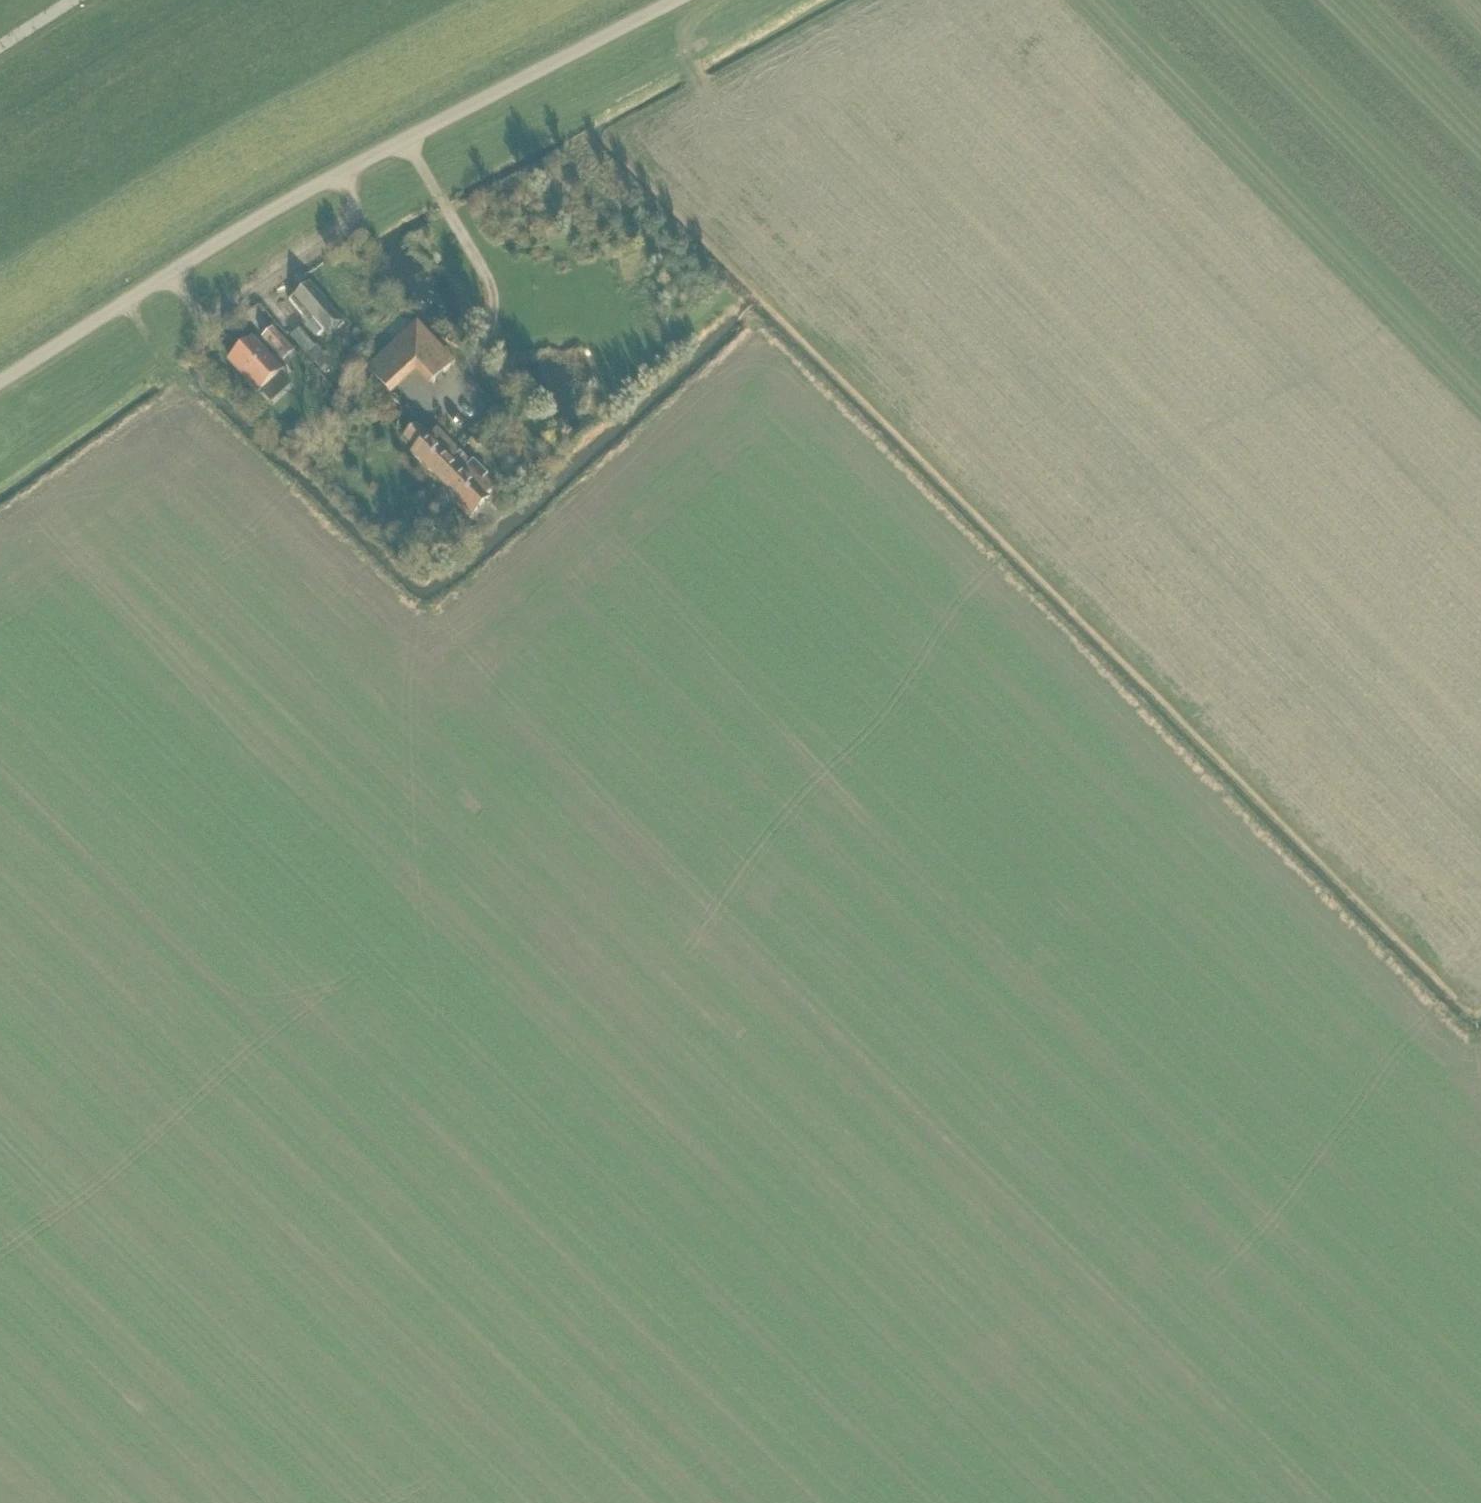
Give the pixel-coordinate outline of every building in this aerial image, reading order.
[(328,338),(344,324),(309,285),(289,302),(309,324),(305,327),(316,339),(323,332),(328,338)] [(284,362),(294,353),(272,329),(262,339),(284,362)] [(318,351),(299,329),(289,337),(309,359),(310,358),(318,351)] [(451,366),(416,329),(369,373),(386,391),(414,365),(432,384),(451,366)] [(229,361),(260,393),(279,375),(281,373),(251,341),(229,361)] [(323,374),(331,367),(318,351),(310,358),(323,374)] [(341,367),(346,374),(356,367),(351,360),(341,367)] [(409,454),(471,514),(473,517),(490,499),(487,496),(494,488),(434,429),(426,437),(415,425),(402,438),(413,450),(409,454)] [(475,453),(482,447),(475,439),(468,445),(475,453)] [(521,484),(534,472),(527,465),(514,476),(521,484)]
